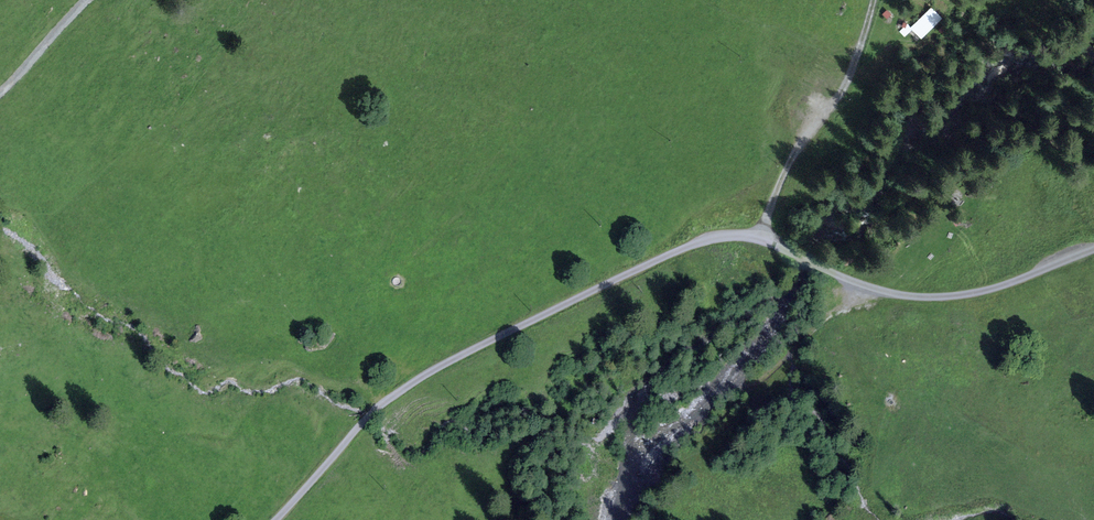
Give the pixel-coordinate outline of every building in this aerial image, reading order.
[(903,19),(923,38),(943,19),(924,0),(922,0),(903,19)]
